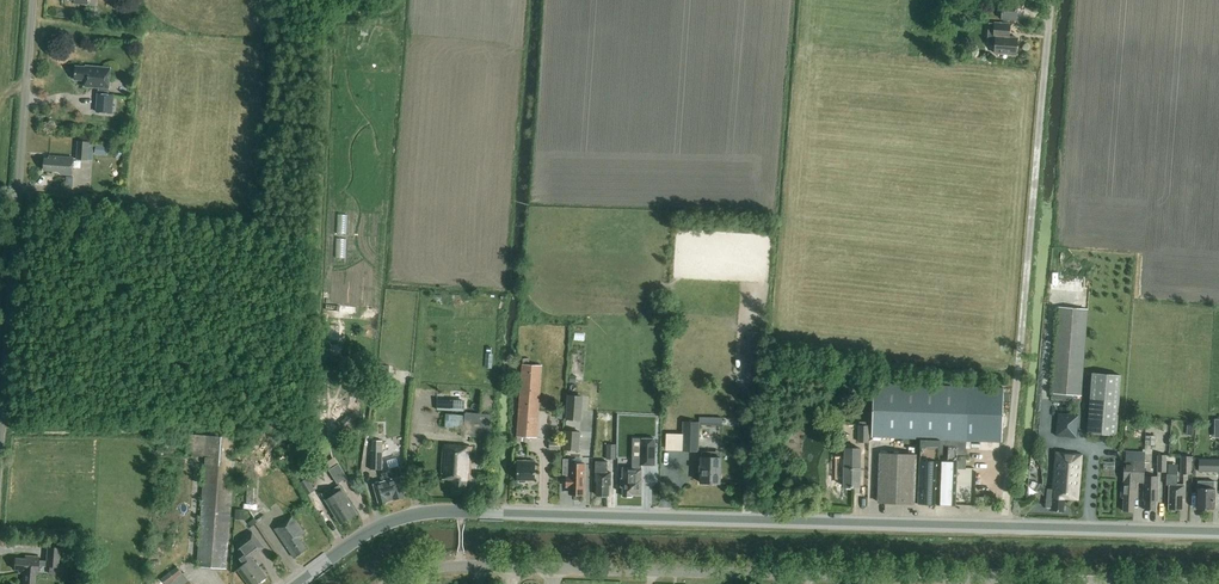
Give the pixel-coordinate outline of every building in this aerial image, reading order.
[(1016,20),(1018,4),(1003,3),(1002,19),(1016,20)] [(1016,55),(1017,38),(1009,38),(1010,24),(994,23),(988,23),(987,37),(996,37),(995,54),(1016,55)] [(114,96),(108,95),(111,69),(76,66),(75,80),(85,80),(84,87),(99,88),(98,94),(96,112),(112,113),(114,96)] [(76,160),(88,162),(89,143),(78,142),(76,160)] [(99,153),(111,154),(112,142),(99,142),(99,153)] [(118,151),(114,156),(118,159),(122,154),(118,151)] [(49,156),(48,159),(44,159),(43,170),(61,172),(60,175),(71,175),(73,158),(49,156)] [(1072,395),(1080,396),(1087,309),(1058,307),(1051,400),(1072,401),(1072,395)] [(537,438),(542,366),(522,364),(516,437),(537,438)] [(1092,373),(1087,433),(1116,435),(1121,376),(1092,373)] [(874,383),(872,437),(920,439),(940,440),(1001,442),(1003,388),(874,383)] [(813,394),(805,398),(811,412),(820,408),(813,394)] [(579,420),(581,396),(569,396),(567,419),(579,420)] [(463,412),(464,401),(436,399),(436,411),(463,412)] [(488,438),(490,415),(465,413),(463,436),(488,438)] [(1056,436),(1076,438),(1079,415),(1058,414),(1056,436)] [(348,415),(341,422),(346,428),(354,421),(348,415)] [(681,452),(698,452),(698,423),(682,423),(681,452)] [(859,442),(868,442),(869,426),(859,426),(859,442)] [(580,451),(581,432),(566,431),(565,450),(580,451)] [(236,438),(207,436),(189,434),(187,456),(206,458),(197,567),(226,569),(236,438)] [(1145,436),(1145,445),(1155,445),(1155,436),(1145,436)] [(621,479),(621,488),(623,488),(623,496),(632,497),(632,495),(641,495),(642,479),(641,479),(642,469),(641,469),(641,465),(655,465),(655,439),(641,439),(640,459),(633,459),(632,469),(623,469),(623,479),(621,479)] [(919,489),(919,503),(937,504),(939,462),(939,459),(940,440),(920,439),(920,460),(919,485),(919,489)] [(382,471),(383,442),(373,441),(372,451),(370,470),(382,471)] [(549,442),(549,449),(561,450),(561,442),(549,442)] [(470,474),(470,475),(472,447),(443,445),(441,479),(452,480),(451,493),(466,494),(467,481),(469,481),(470,474)] [(606,460),(616,460),(616,445),(607,445),(606,460)] [(859,459),(860,459),(860,449),(845,448),(845,459),(848,459),(848,468),(845,468),(844,487),(860,487),(860,468),(859,468),(859,459)] [(700,483),(720,484),(721,457),(707,457),(708,452),(702,451),(700,483)] [(1124,461),(1123,488),(1121,488),(1121,498),(1124,498),(1123,511),(1133,512),(1134,498),(1137,499),(1138,488),(1136,488),(1136,482),(1144,482),(1144,476),(1145,453),(1126,452),(1125,461),(1124,461)] [(1047,497),(1046,507),(1052,508),(1052,511),(1063,512),(1064,499),(1080,500),(1083,463),(1083,455),(1064,454),(1054,453),(1053,460),(1050,497),(1047,497)] [(917,489),(917,485),(915,485),(916,455),(880,454),(878,502),(914,503),(915,489),(917,489)] [(1157,473),(1166,473),(1167,456),(1157,455),(1157,473)] [(1180,475),(1192,475),(1193,457),(1180,457),(1180,475)] [(574,495),(584,495),(585,478),(584,478),(585,464),(576,464),(576,460),(564,459),(563,475),(567,475),(567,477),(566,487),(570,487),(570,491),(574,491),(574,495)] [(1198,472),(1218,473),(1218,460),(1198,459),(1198,472)] [(939,462),(937,504),(955,505),(957,463),(956,463),(948,462),(947,462),(947,461),(943,460),(941,460),(941,462),(939,462)] [(526,483),(526,480),(535,480),(535,462),(518,461),(517,480),(519,480),(518,483),(526,483)] [(611,473),(607,473),(608,462),(596,462),(595,473),(596,473),(596,482),(598,482),(597,496),(608,496),(608,486),(610,486),(611,473)] [(347,478),(339,465),(329,471),(337,485),(347,478)] [(384,482),(374,484),(379,504),(381,505),(385,504),(386,502),(405,497),(399,477),(402,476),(400,466),(389,469),(390,472),(382,475),(384,482)] [(1169,485),(1168,509),(1182,510),(1182,499),(1184,500),(1184,486),(1177,485),(1177,475),(1167,474),(1166,485),(1169,485)] [(1144,476),(1144,482),(1143,501),(1145,501),(1145,510),(1155,511),(1156,501),(1157,501),(1158,477),(1144,476)] [(315,490),(308,478),(299,483),(307,495),(315,490)] [(1210,511),(1212,509),(1214,509),(1214,489),(1214,481),(1197,481),(1197,489),(1196,509),(1204,509),(1206,511),(1210,511)] [(358,514),(339,485),(331,490),(330,489),(322,494),(325,500),(341,525),(358,514)] [(253,504),(254,488),(247,488),(246,503),(243,503),(243,510),(255,511),(256,504),(253,504)] [(274,529),(294,558),(307,549),(299,538),(305,534),(293,516),(274,529)] [(248,523),(251,528),(257,524),(254,519),(248,523)] [(239,553),(237,555),(245,565),(238,570),(249,583),(257,583),(266,577),(252,559),(265,548),(253,532),(237,544),(242,551),(239,553)] [(38,561),(38,557),(25,556),(25,559),(15,558),(14,570),(18,570),(18,573),(23,573),(23,583),(34,583),(35,574),(37,574),(38,565),(58,567),(59,548),(47,547),(46,561),(38,561)] [(183,574),(177,567),(162,579),(166,583),(191,583),(183,574)]
